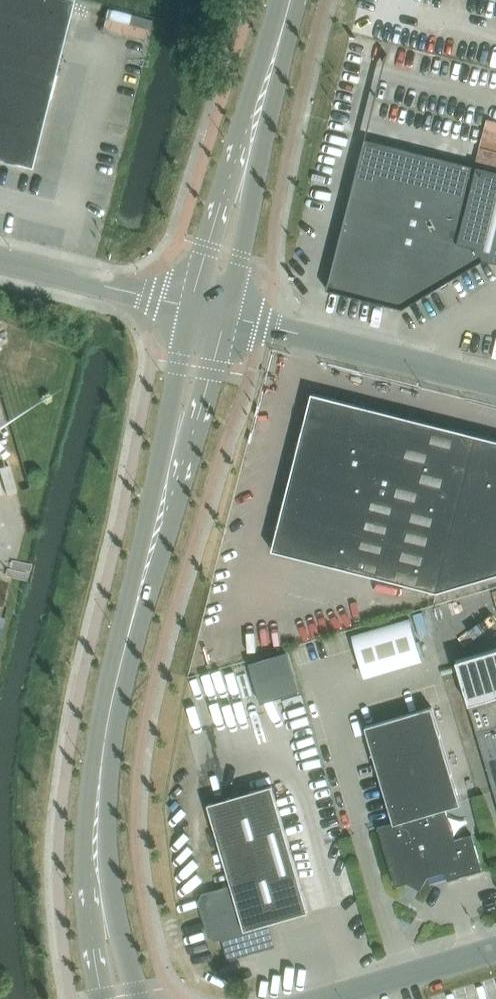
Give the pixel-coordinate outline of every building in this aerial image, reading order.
[(31,167),(73,0),(0,0),(0,159),(31,167)] [(488,155),(489,150),(495,152),(495,114),(489,113),(482,153),(488,155)] [(365,139),(327,289),(402,308),(484,259),(495,262),(495,172),(365,139)] [(272,550),(437,592),(495,575),(495,440),(312,393),(272,550)] [(352,635),(365,677),(423,660),(410,618),(352,635)] [(456,660),(495,796),(495,648),(456,660)] [(249,662),(261,702),(298,692),(287,652),(249,662)] [(445,871),(447,877),(448,880),(482,869),(472,834),(454,839),(445,808),(460,804),(432,706),(365,726),(394,822),(378,826),(395,886),(415,880),(423,884),(427,876),(445,871)] [(230,956),(255,949),(273,944),(267,923),(309,911),(272,785),(208,804),(232,886),(204,894),(200,901),(210,934),(216,937),(224,935),(230,956)]
